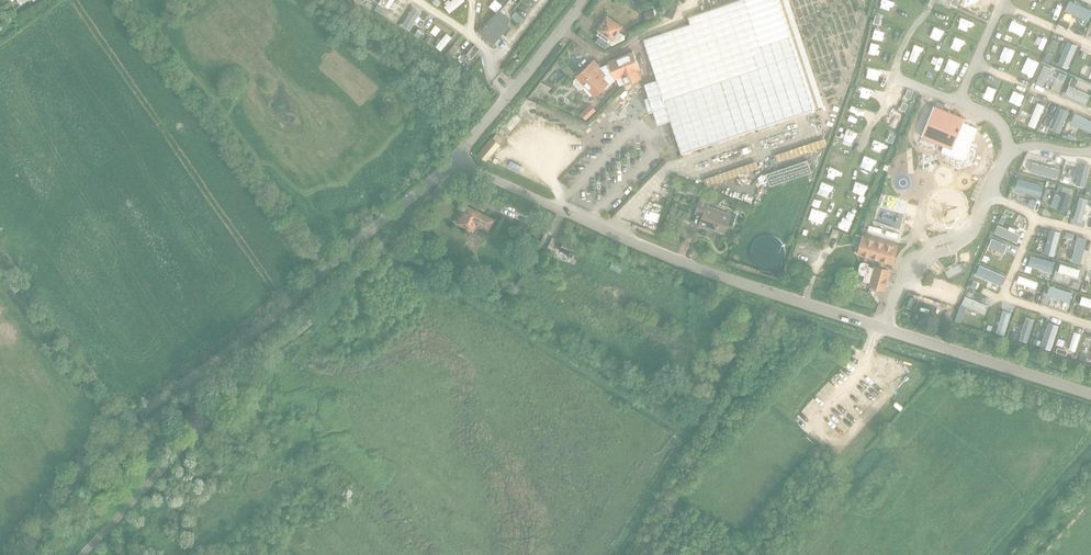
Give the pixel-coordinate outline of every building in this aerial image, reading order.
[(380,21),(385,17),(371,0),(367,0),(364,2),(380,21)] [(516,0),(511,0),(508,3),(522,20),(528,15),(516,0)] [(681,153),(813,108),(777,0),(737,0),(688,16),(690,23),(643,39),(657,79),(644,83),(658,124),(670,119),(681,153)] [(662,14),(672,18),(677,6),(667,2),(662,14)] [(644,11),(646,21),(655,18),(653,9),(644,11)] [(480,32),(492,42),(506,24),(505,23),(508,19),(498,10),(480,32)] [(624,39),(624,36),(616,31),(620,26),(607,17),(599,29),(603,32),(600,36),(599,36),(595,42),(604,48),(612,44),(624,39)] [(455,43),(447,52),(451,55),(459,47),(455,43)] [(637,69),(640,68),(632,50),(608,60),(609,62),(599,66),(599,64),(594,58),(576,75),(577,76),(574,79),(574,82),(578,87),(581,87),(582,88),(583,88),(590,95),(593,93),(595,95),(604,87),(605,89),(615,79),(615,78),(616,78),(619,85),(625,82),(625,84),(641,77),(637,69)] [(580,113),(585,119),(598,107),(592,102),(580,113)] [(921,136),(952,149),(964,118),(933,105),(921,136)] [(592,129),(597,124),(592,119),(587,124),(592,129)] [(584,130),(587,124),(580,121),(577,127),(584,130)] [(499,143),(502,138),(495,133),(492,137),(491,136),(476,154),(484,161),(499,143)] [(974,145),(976,137),(969,135),(966,134),(965,138),(968,139),(967,143),(974,145)] [(906,172),(901,170),(906,152),(898,150),(894,165),(893,165),(886,190),(882,189),(872,224),(886,228),(884,235),(894,238),(894,239),(896,240),(897,241),(898,238),(899,232),(907,204),(906,204),(906,172)] [(768,164),(777,161),(774,154),(766,158),(768,164)] [(765,173),(769,185),(811,171),(807,159),(765,173)] [(713,223),(727,229),(734,211),(710,202),(712,198),(704,195),(698,208),(706,211),(702,221),(712,225),(713,223)] [(474,223),(487,229),(492,218),(464,205),(456,221),(471,229),(474,223)] [(886,261),(891,262),(896,245),(864,236),(861,245),(865,246),(864,251),(875,255),(880,263),(876,266),(870,284),(884,287),(889,270),(884,269),(886,261)] [(558,249),(575,255),(579,246),(561,240),(558,249)] [(1081,270),(1079,276),(1089,279),(1090,274),(1081,270)] [(1062,345),(1060,350),(1062,351),(1061,353),(1065,355),(1066,352),(1068,353),(1070,348),(1068,347),(1068,345),(1064,344),(1063,346),(1062,345)]
